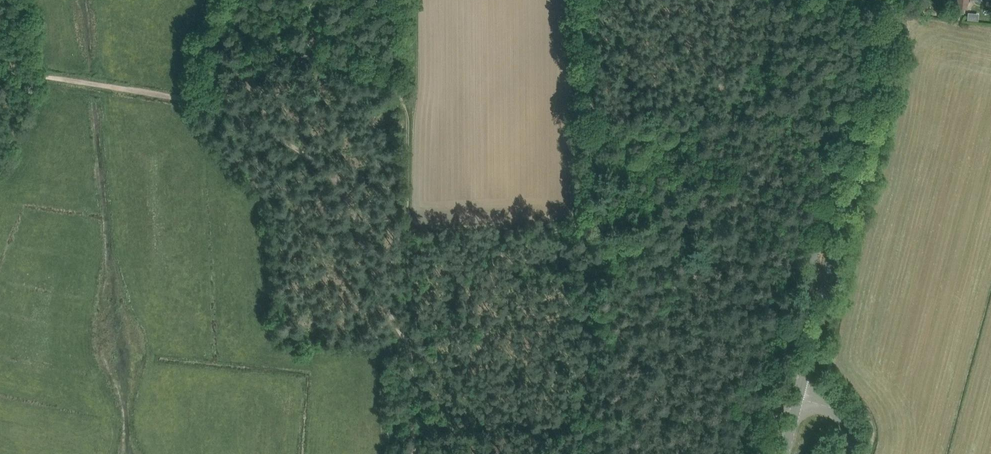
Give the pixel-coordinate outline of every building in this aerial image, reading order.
[(956,13),(963,14),(964,9),(967,9),(968,0),(957,0),(956,13)]
